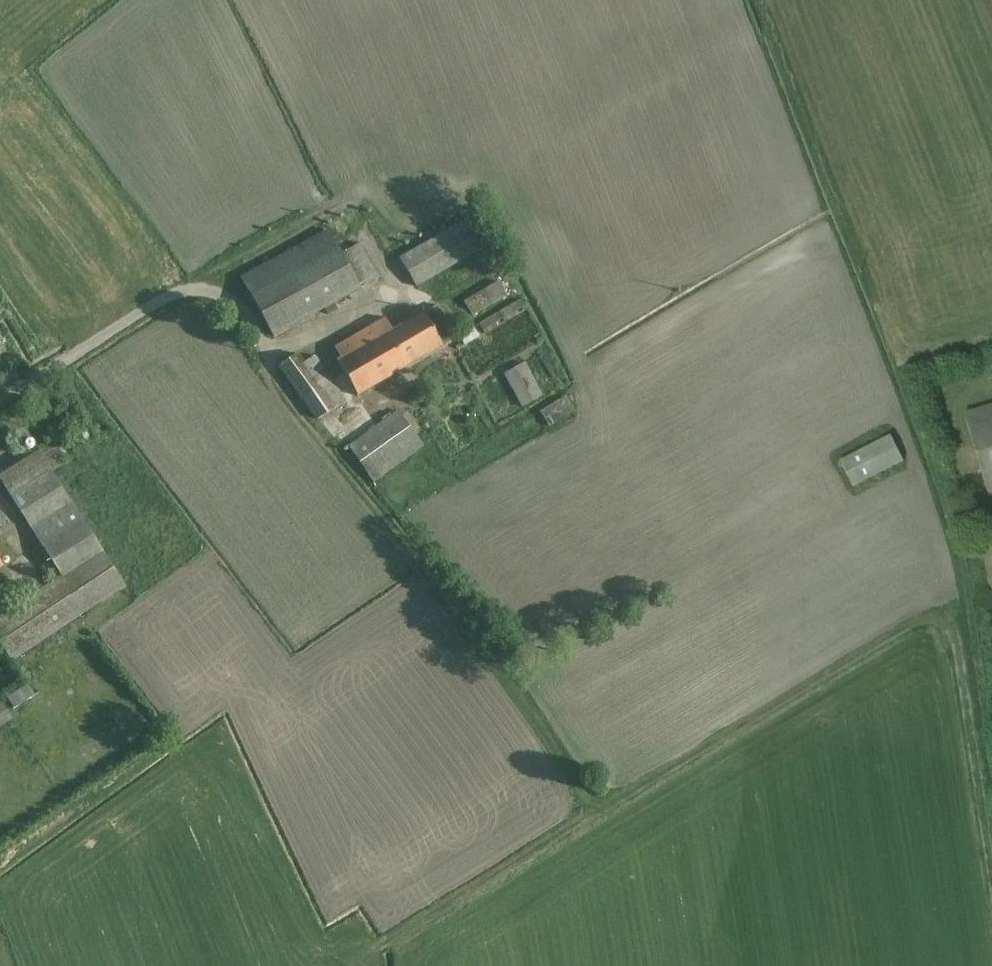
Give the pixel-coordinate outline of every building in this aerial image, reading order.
[(402,255),(421,285),(484,245),(465,214),(402,255)] [(235,276),(271,336),(384,269),(366,239),(347,250),(329,220),(235,276)] [(490,300),(498,316),(525,303),(517,287),(490,300)] [(333,345),(363,394),(452,340),(429,304),(395,324),(388,311),(333,345)] [(509,358),(544,341),(528,308),(493,325),(509,358)] [(308,354),(282,375),(319,423),(345,402),(308,354)] [(504,379),(523,413),(549,398),(530,364),(504,379)] [(577,445),(601,429),(576,392),(553,407),(577,445)] [(405,408),(346,446),(371,484),(430,446),(405,408)] [(983,413),(991,444),(991,411),(983,413)] [(6,622),(28,654),(140,574),(82,493),(123,464),(91,420),(6,480),(73,574),(6,622)] [(841,489),(900,461),(886,433),(827,461),(841,489)]
